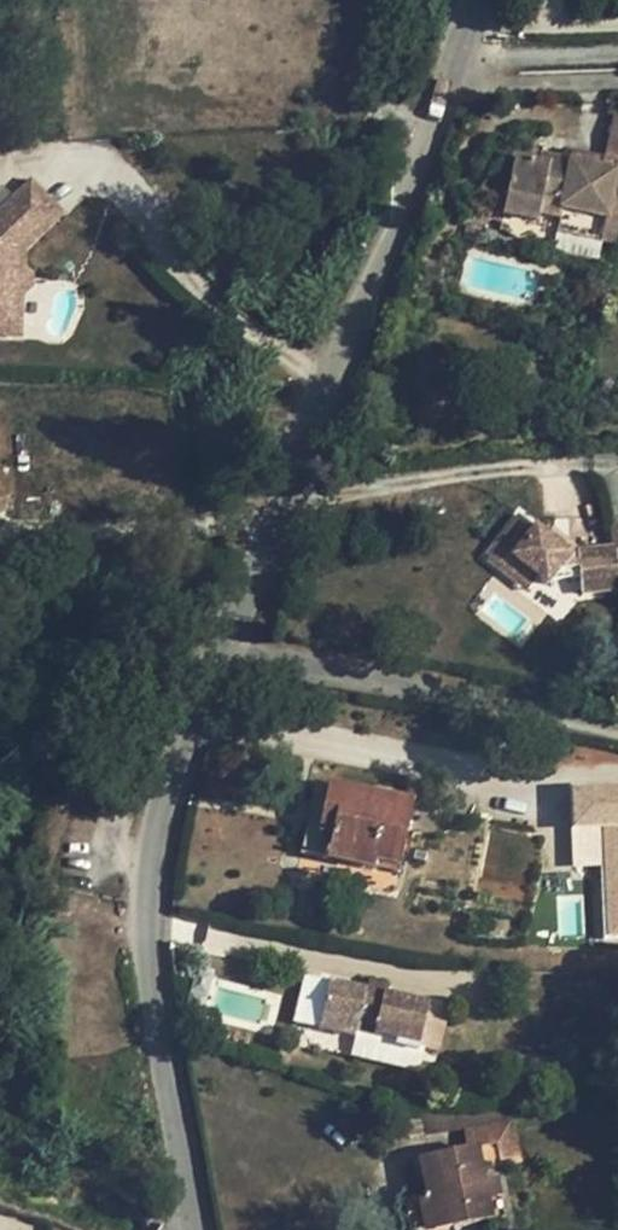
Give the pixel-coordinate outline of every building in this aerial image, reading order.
[(602,163),(617,167),(617,115),(613,114),(602,163)] [(514,157),(501,215),(536,222),(540,204),(558,208),(608,219),(611,204),(617,205),(617,169),(617,173),(591,167),(566,162),(565,168),(539,162),(514,157)] [(566,162),(540,157),(539,162),(565,168),(566,162)] [(592,162),(591,167),(617,173),(617,169),(617,167),(602,163),(592,162)] [(29,183),(0,210),(0,331),(12,331),(13,295),(32,278),(16,261),(17,251),(58,214),(29,183)] [(62,219),(58,214),(17,251),(16,261),(24,268),(24,254),(62,219)] [(481,228),(466,225),(463,240),(478,243),(481,228)] [(32,278),(13,295),(12,331),(0,331),(0,339),(21,340),(22,299),(32,290),(32,278)] [(520,517),(497,545),(537,577),(546,584),(549,581),(580,577),(582,594),(617,589),(617,585),(614,551),(578,555),(563,543),(560,548),(546,537),(520,517)] [(549,532),(546,537),(560,548),(563,543),(549,532)] [(537,577),(497,545),(487,559),(528,589),(537,577)] [(569,784),(573,866),(601,865),(604,937),(617,936),(617,782),(569,784)] [(371,796),(316,785),(301,855),(326,859),(374,869),(375,862),(399,867),(411,804),(386,799),(371,796)] [(387,792),(373,788),(371,796),(386,799),(387,792)] [(399,867),(375,862),(374,869),(397,874),(399,867)] [(365,990),(330,981),(318,1029),(354,1038),(356,1032),(396,1042),(395,1048),(417,1053),(418,1049),(438,1054),(447,1013),(427,1007),(428,1004),(382,994),(365,990)] [(384,986),(367,981),(365,990),(382,994),(384,986)] [(396,1042),(356,1032),(354,1038),(395,1048),(396,1042)] [(521,1165),(513,1121),(473,1128),(477,1149),(496,1147),(500,1170),(521,1165)] [(477,1149),(417,1161),(421,1181),(425,1198),(416,1200),(418,1212),(406,1215),(409,1229),(454,1229),(505,1220),(500,1199),(498,1199),(495,1183),(484,1185),(477,1149)] [(412,1183),(416,1200),(425,1198),(421,1181),(412,1183)]
